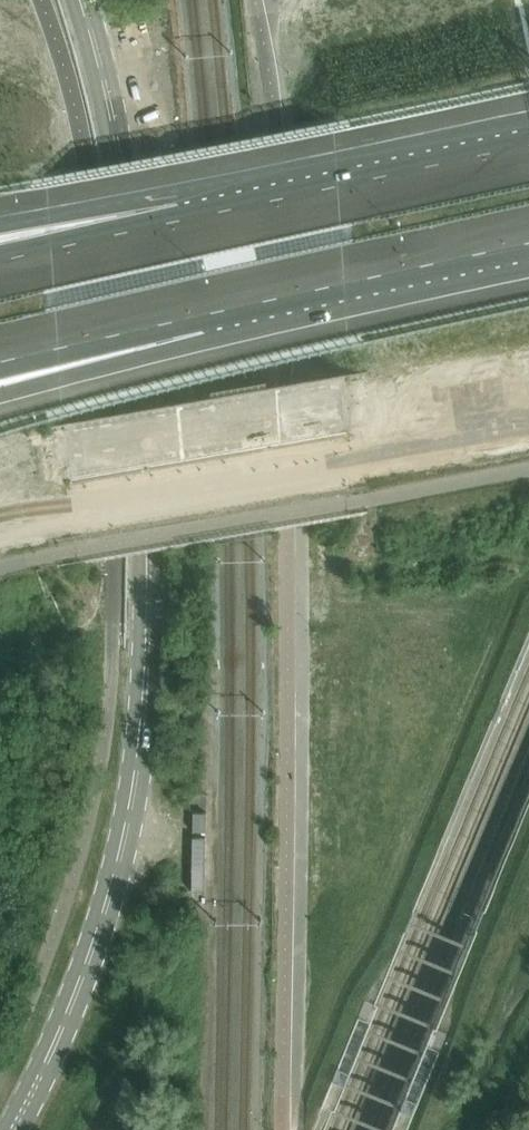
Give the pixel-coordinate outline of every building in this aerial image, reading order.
[(336,1120),(353,1078),(368,1041),(383,1006),(398,968),(413,931),(429,894),(451,841),(476,781),(502,717),(527,658),(528,654),(528,642),(523,656),(498,715),(472,779),(446,840),(425,892),(409,929),(398,958),(394,966),(379,1004),(364,1039),(349,1076),(332,1118),(327,1129),(332,1129),(336,1120)] [(454,979),(475,929),(528,799),(528,798),(528,786),(524,797),(470,927),(387,1129),(392,1129),(454,979)] [(207,832),(207,814),(194,813),(194,832),(207,832)] [(206,892),(207,838),(193,838),(193,892),(206,892)] [(528,1115),(528,1097),(520,1108),(528,1115)]
